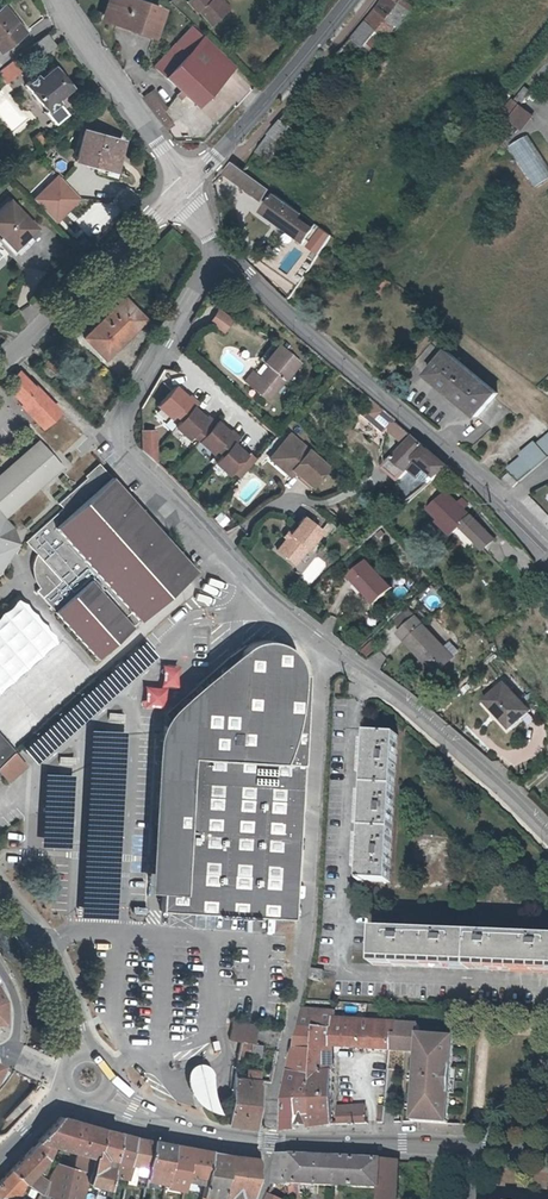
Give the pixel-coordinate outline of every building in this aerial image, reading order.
[(132,26),(152,32),(159,7),(138,0),(110,0),(105,15),(133,23),(132,26)] [(199,13),(211,25),(224,13),(212,0),(208,0),(207,1),(207,0),(190,0),(186,4),(197,15),(199,13)] [(17,35),(5,20),(8,18),(0,8),(0,48),(17,35)] [(185,93),(188,89),(203,102),(234,66),(190,27),(159,63),(185,86),(181,90),(185,93)] [(361,31),(353,40),(364,48),(371,39),(361,31)] [(42,37),(28,49),(37,59),(51,48),(42,37)] [(43,93),(60,79),(52,69),(39,79),(36,77),(23,87),(34,100),(38,97),(43,93)] [(60,79),(43,93),(38,97),(34,100),(45,113),(58,102),(56,99),(68,89),(60,79)] [(83,101),(91,112),(92,110),(95,108),(106,99),(98,89),(83,101)] [(152,108),(159,103),(162,100),(154,90),(144,97),(152,108)] [(516,94),(506,106),(513,112),(523,99),(516,94)] [(45,113),(43,114),(53,126),(68,113),(58,102),(45,113)] [(152,108),(168,128),(175,123),(159,103),(152,108)] [(503,107),(492,122),(500,129),(512,114),(503,107)] [(268,142),(280,152),(292,138),(280,128),(268,142)] [(78,160),(120,170),(128,139),(86,129),(78,160)] [(278,154),(280,152),(268,142),(255,161),(265,170),(275,158),(278,154)] [(517,145),(501,156),(529,195),(545,184),(517,145)] [(256,211),(266,199),(242,181),(230,173),(220,183),(227,189),(226,190),(249,207),(251,206),(256,211)] [(58,175),(34,198),(57,222),(82,199),(58,175)] [(126,187),(115,201),(128,211),(139,197),(126,187)] [(0,211),(0,238),(12,250),(34,230),(8,203),(0,211)] [(296,229),(299,224),(273,204),(259,223),(298,252),(309,239),(296,229)] [(322,227),(309,247),(321,255),(334,235),(322,227)] [(126,297),(83,338),(106,362),(149,320),(126,297)] [(219,308),(209,322),(225,333),(235,319),(219,308)] [(283,345),(266,361),(271,366),(251,385),(266,400),(302,364),(283,345)] [(415,372),(430,354),(428,352),(412,369),(415,372)] [(441,363),(430,354),(415,372),(489,438),(506,421),(490,408),(494,403),(444,360),(441,363)] [(36,385),(19,368),(2,384),(20,403),(19,405),(42,429),(62,410),(37,384),(36,385)] [(172,417),(175,413),(182,420),(176,426),(189,438),(193,434),(213,452),(216,448),(223,455),(216,463),(228,474),(232,470),(239,477),(255,460),(248,453),(246,455),(234,444),(239,438),(232,431),(230,433),(217,422),(216,423),(208,417),(206,419),(194,407),(198,403),(191,396),(189,398),(176,386),(158,405),(172,417)] [(393,420),(371,402),(364,410),(366,412),(361,418),(354,432),(376,442),(379,438),(385,443),(384,452),(384,459),(386,468),(404,483),(416,469),(434,483),(451,469),(415,439),(393,420)] [(142,450),(156,464),(157,429),(142,429),(142,450)] [(289,433),(275,449),(283,456),(275,465),(286,475),(290,470),(293,472),(310,487),(328,467),(289,433)] [(547,457),(547,433),(537,442),(535,442),(520,453),(522,457),(509,468),(512,472),(520,481),(547,457)] [(0,474),(0,566),(1,565),(7,546),(4,545),(6,538),(19,540),(14,527),(6,518),(63,466),(39,440),(0,474)] [(65,508),(40,530),(27,541),(30,544),(38,554),(36,556),(34,558),(33,561),(32,563),(31,566),(36,567),(36,569),(36,572),(37,575),(38,578),(40,580),(41,582),(44,583),(37,590),(44,597),(63,618),(98,658),(133,626),(140,621),(196,570),(176,547),(142,509),(103,466),(62,503),(61,503),(65,508)] [(512,487),(520,481),(512,472),(504,478),(512,487)] [(433,506),(443,518),(444,516),(460,502),(451,491),(433,506)] [(466,509),(462,504),(460,502),(444,516),(443,518),(456,532),(463,526),(480,544),(483,542),(488,548),(495,541),(474,516),(473,517),(466,509)] [(221,513),(215,519),(222,527),(229,521),(221,513)] [(326,529),(308,515),(294,532),(292,530),(288,535),(290,537),(280,548),(298,563),(326,529)] [(466,549),(475,541),(464,528),(455,536),(466,549)] [(357,569),(340,583),(364,610),(380,595),(357,569)] [(212,579),(205,592),(222,600),(228,586),(212,579)] [(0,618),(0,691),(59,639),(22,598),(0,618)] [(431,666),(436,662),(441,669),(453,659),(417,618),(401,632),(431,666)] [(163,865),(162,891),(161,909),(293,917),(304,711),(306,674),(301,673),(297,657),(286,645),(274,641),(261,640),(252,643),(242,649),(241,670),(239,704),(205,702),(203,727),(164,725),(163,746),(160,794),(164,794),(169,794),(165,800),(161,814),(161,827),(167,836),(167,845),(165,863),(163,863),(163,865)] [(61,641),(24,674),(33,684),(43,676),(45,679),(48,675),(55,683),(80,662),(61,641)] [(368,657),(377,648),(371,642),(362,650),(368,657)] [(241,670),(242,649),(188,698),(164,725),(203,727),(205,702),(239,704),(241,670)] [(180,665),(163,664),(161,686),(145,685),(145,693),(143,707),(166,709),(166,704),(167,694),(167,686),(178,687),(180,665)] [(506,684),(488,700),(511,726),(530,710),(506,684)] [(2,732),(11,726),(3,714),(11,710),(5,700),(0,704),(0,729),(2,732)] [(108,735),(122,736),(124,714),(110,713),(108,735)] [(149,890),(162,891),(163,865),(163,863),(165,863),(167,845),(167,836),(161,827),(161,814),(165,800),(169,794),(164,794),(160,794),(163,746),(164,725),(159,739),(152,860),(149,890)] [(403,737),(374,735),(364,882),(393,884),(403,737)] [(9,782),(26,767),(0,739),(0,772),(9,782)] [(60,770),(76,770),(75,756),(60,757),(60,770)] [(100,917),(115,918),(115,909),(100,909),(100,917)] [(547,970),(547,940),(387,931),(385,961),(547,970)] [(324,970),(313,969),(312,980),(323,981),(324,970)] [(391,1050),(394,1050),(396,1033),(397,1033),(400,1033),(400,1031),(400,1023),(335,1019),(336,1011),(303,1008),(301,1015),(297,1038),(295,1049),(291,1072),(290,1079),(287,1103),(284,1125),(283,1131),(298,1130),(298,1124),(297,1124),(299,1105),(299,1097),(314,1098),(312,1117),(310,1125),(309,1125),(309,1128),(333,1124),(336,1047),(391,1050)] [(240,1040),(252,1042),(255,1043),(259,1024),(233,1019),(233,1020),(232,1026),(230,1039),(240,1040)] [(396,1033),(394,1050),(417,1051),(413,1121),(417,1121),(450,1123),(455,1037),(454,1037),(438,1035),(430,1035),(423,1034),(419,1034),(420,1024),(400,1023),(400,1031),(400,1033),(397,1033),(396,1033)] [(212,1042),(214,1051),(220,1049),(218,1041),(212,1042)] [(253,1044),(250,1057),(261,1059),(264,1046),(253,1044)] [(208,1064),(204,1063),(202,1062),(198,1062),(194,1064),(190,1067),(189,1069),(187,1073),(187,1076),(188,1080),(190,1088),(192,1093),(194,1097),(200,1103),(205,1107),(208,1109),(214,1111),(218,1112),(222,1113),(219,1106),(215,1095),(214,1088),(214,1084),(214,1078),(213,1072),(209,1066),(208,1064)] [(247,1077),(261,1079),(262,1070),(248,1068),(247,1077)] [(241,1128),(247,1077),(236,1076),(234,1102),(230,1127),(241,1128)] [(263,1079),(261,1079),(247,1077),(241,1128),(257,1130),(262,1105),(263,1079)] [(297,1124),(298,1124),(309,1125),(310,1125),(312,1117),(314,1098),(299,1097),(299,1105),(297,1124)] [(340,1105),(341,1123),(369,1123),(368,1103),(340,1105)] [(52,1142),(62,1145),(79,1149),(74,1165),(57,1162),(46,1181),(41,1191),(53,1194),(51,1198),(83,1198),(88,1181),(103,1126),(62,1116),(56,1121),(48,1130),(39,1138),(39,1139),(52,1142)] [(103,1126),(88,1181),(102,1183),(101,1187),(107,1188),(111,1173),(120,1131),(103,1126)] [(120,1131),(111,1173),(128,1178),(136,1136),(120,1131)] [(136,1136),(128,1178),(127,1182),(145,1186),(146,1177),(148,1165),(153,1139),(136,1136)] [(32,1171),(46,1157),(52,1142),(39,1139),(11,1169),(20,1179),(40,1192),(41,1191),(46,1181),(32,1171)] [(153,1139),(148,1165),(168,1169),(173,1143),(153,1139)] [(46,1157),(57,1162),(62,1145),(52,1142),(46,1157)] [(165,1186),(184,1189),(187,1173),(193,1146),(173,1143),(168,1169),(166,1181),(165,1186)] [(193,1146),(187,1173),(191,1173),(190,1178),(193,1178),(194,1174),(207,1177),(214,1151),(193,1146)] [(207,1177),(203,1196),(222,1198),(253,1198),(261,1176),(265,1158),(232,1154),(214,1151),(207,1177)] [(293,1182),(295,1155),(279,1154),(276,1181),(293,1182)] [(292,1198),(295,1198),(296,1192),(302,1192),(303,1182),(338,1185),(380,1187),(379,1198),(398,1198),(400,1161),(295,1155),(293,1182),(293,1185),(291,1184),(290,1198),(292,1198)] [(46,1181),(57,1162),(46,1157),(32,1171),(46,1181)] [(168,1169),(148,1165),(146,1177),(166,1181),(168,1169)] [(1,1198),(20,1179),(11,1169),(0,1181),(0,1198),(1,1198)]
